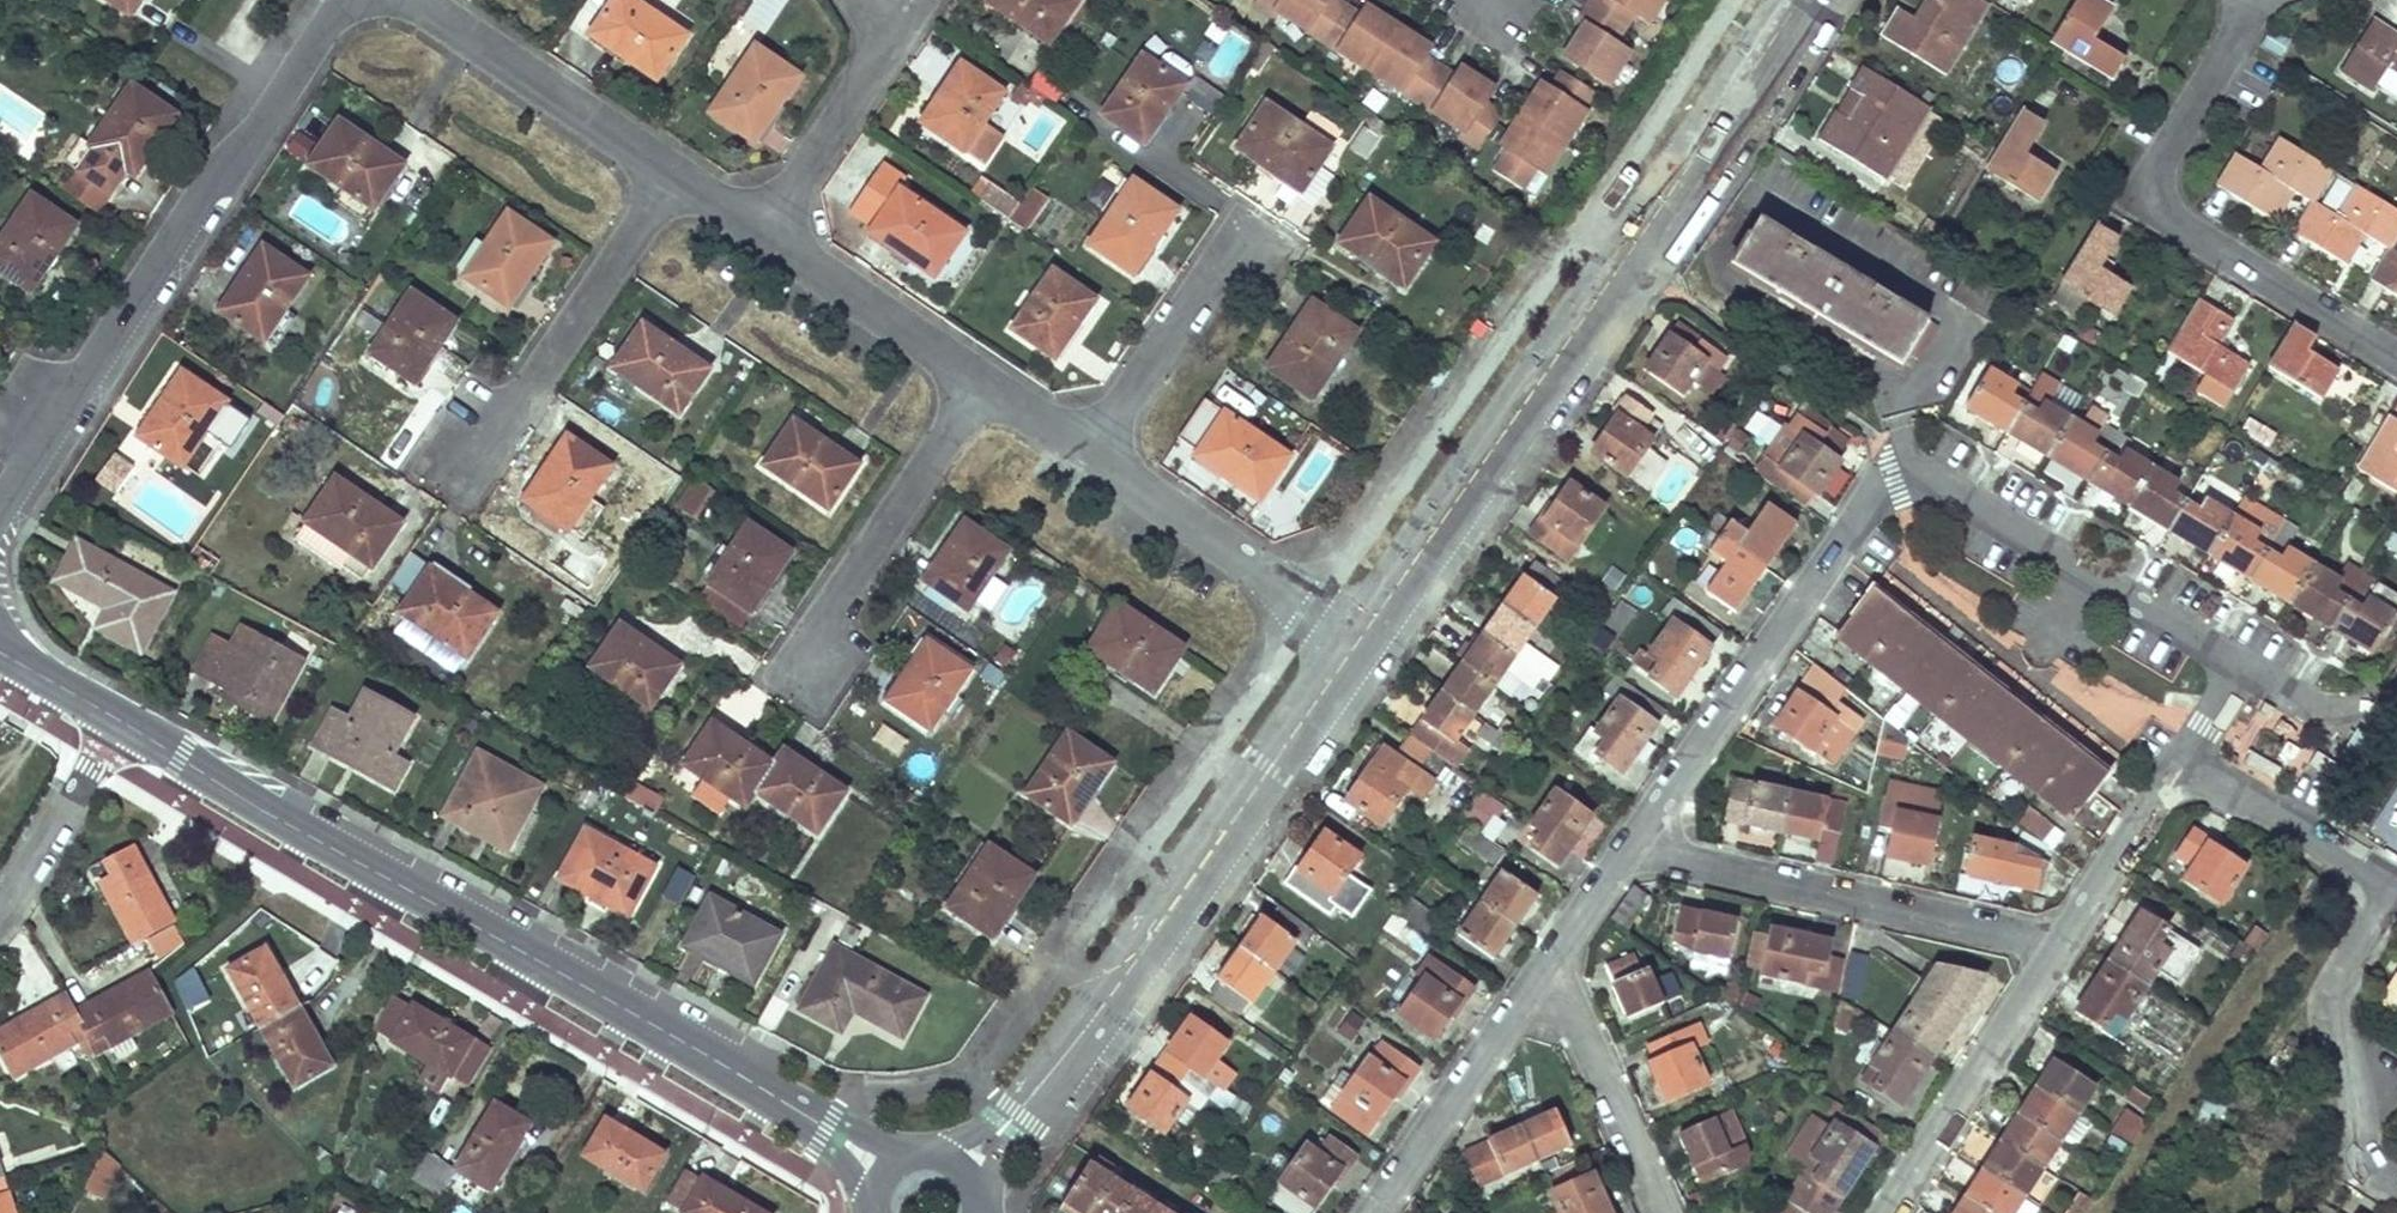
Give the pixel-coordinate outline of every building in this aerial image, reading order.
[(129,14),(138,0),(107,0),(129,14)] [(588,38),(655,82),(686,38),(630,0),(614,0),(588,38)] [(986,4),(1047,45),(1075,5),(1068,0),(989,0),(986,4)] [(1252,4),(1269,16),(1273,9),(1455,128),(1451,133),(1474,149),(1497,114),(1480,103),(1489,88),(1457,68),(1448,82),(1417,62),(1426,47),(1364,7),(1355,21),(1324,1),(1325,0),(1255,0),(1252,4)] [(1605,85),(1626,52),(1612,42),(1631,12),(1647,21),(1660,0),(1585,0),(1572,19),(1581,24),(1561,56),(1605,85)] [(1882,35),(1949,75),(1992,5),(1983,0),(1925,0),(1914,16),(1900,8),(1882,35)] [(2052,43),(2061,48),(2111,79),(2123,60),(2092,39),(2110,6),(2099,0),(2079,0),(2052,43)] [(2340,71),(2371,90),(2387,67),(2396,73),(2396,34),(2373,20),(2340,71)] [(753,47),(709,114),(754,144),(798,76),(753,47)] [(1137,57),(1098,115),(1141,145),(1180,86),(1178,85),(1185,74),(1184,67),(1166,55),(1159,56),(1152,66),(1137,57)] [(1836,110),(1820,138),(1887,179),(1930,107),(1863,65),(1850,88),(1864,98),(1851,120),(1836,110)] [(959,66),(919,125),(960,153),(1000,94),(959,66)] [(1035,69),(1027,88),(1057,99),(1064,80),(1035,69)] [(1494,169),(1522,187),(1533,168),(1542,174),(1593,95),(1557,72),(1546,90),(1537,84),(1511,125),(1519,130),(1507,149),(1494,169)] [(176,111),(133,83),(91,145),(127,169),(134,173),(176,111)] [(1850,88),(1836,110),(1851,120),(1864,98),(1850,88)] [(1262,105),(1232,149),(1295,192),(1326,149),(1262,105)] [(2023,110),(1988,168),(2040,200),(2055,173),(2024,153),(2042,122),(2023,110)] [(338,124),(308,167),(340,189),(372,211),(403,168),(338,124)] [(1519,130),(1511,125),(1498,144),(1507,149),(1519,130)] [(2237,152),(2217,185),(2268,216),(2288,186),(2296,190),(2313,201),(2332,171),(2279,138),(2259,167),(2237,152)] [(127,169),(91,145),(83,157),(119,181),(127,169)] [(106,201),(119,181),(83,157),(70,177),(106,201)] [(867,232),(866,235),(930,279),(961,235),(896,190),(901,183),(880,169),(846,218),(867,232)] [(1129,181),(1087,245),(1131,275),(1174,212),(1129,181)] [(2293,232),(2344,263),(2364,234),(2389,249),(2396,236),(2396,210),(2357,187),(2353,192),(2335,181),(2320,205),(2313,201),(2293,232)] [(988,182),(977,199),(1008,221),(1020,204),(988,182)] [(2288,186),(2268,216),(2275,222),(2296,190),(2288,186)] [(331,201),(364,223),(372,211),(340,189),(331,201)] [(1023,231),(1045,199),(1030,189),(1020,204),(1008,221),(1023,231)] [(33,192),(2,237),(0,240),(0,266),(32,289),(77,221),(33,192)] [(1368,201),(1336,244),(1399,288),(1430,245),(1368,201)] [(469,242),(450,273),(507,309),(549,243),(506,215),(482,251),(469,242)] [(1759,221),(1731,265),(1901,367),(1904,362),(1928,321),(1759,221)] [(2098,226),(2061,284),(2112,317),(2129,288),(2099,268),(2118,237),(2098,226)] [(2370,280),(2396,296),(2396,236),(2389,249),(2370,280)] [(284,311),(306,278),(259,248),(216,312),(263,343),(264,341),(276,348),(286,333),(275,325),(284,311)] [(1051,273),(1011,332),(1051,360),(1092,302),(1051,273)] [(2006,302),(1965,276),(1950,300),(1991,325),(2006,302)] [(410,295),(367,355),(412,386),(454,325),(410,295)] [(2199,298),(2160,361),(2170,367),(2177,356),(2231,389),(2247,363),(2219,345),(2233,320),(2199,298)] [(1308,303),(1263,369),(1307,399),(1353,334),(1308,303)] [(296,318),(284,311),(275,325),(286,333),(296,318)] [(1678,321),(1669,334),(1693,349),(1701,338),(1678,321)] [(1937,326),(1928,321),(1904,362),(1914,367),(1937,326)] [(2292,323),(2266,365),(2319,398),(2336,371),(2306,351),(2313,336),(2292,323)] [(640,326),(609,370),(676,416),(707,371),(640,326)] [(1669,334),(1646,367),(1685,394),(1698,374),(1708,362),(1718,368),(1726,355),(1701,338),(1693,349),(1669,334)] [(594,361),(581,379),(590,384),(602,366),(594,361)] [(1708,362),(1698,374),(1713,384),(1721,371),(1718,368),(1708,362)] [(1991,370),(1967,408),(2007,433),(2026,401),(2011,393),(2017,385),(1991,370)] [(207,435),(226,406),(181,376),(139,439),(183,469),(184,468),(200,478),(222,445),(207,435)] [(2026,401),(2007,433),(2046,456),(2070,417),(2044,401),(2051,386),(2040,378),(2026,401)] [(1609,426),(1590,452),(1626,478),(1654,438),(1643,429),(1652,416),(1626,397),(1607,423),(1609,426)] [(1221,415),(1190,459),(1255,502),(1285,457),(1221,415)] [(2357,467),(2396,492),(2396,420),(2389,415),(2357,467)] [(2070,417),(2046,456),(2087,480),(2116,433),(2102,426),(2097,433),(2070,417)] [(1773,467),(1763,480),(1804,509),(1813,495),(1815,497),(1829,479),(1824,475),(1835,460),(1815,448),(1824,436),(1798,418),(1789,431),(1785,428),(1763,460),(1773,467)] [(791,422),(761,466),(824,511),(857,466),(791,422)] [(2116,433),(2087,480),(2129,505),(2151,467),(2125,450),(2129,443),(2116,433)] [(1736,434),(1727,448),(1739,455),(1748,442),(1736,434)] [(558,529),(564,533),(585,502),(609,469),(563,437),(519,501),(533,511),(528,517),(554,535),(558,529)] [(243,447),(230,466),(239,472),(252,452),(243,447)] [(95,480),(114,494),(132,471),(113,456),(95,480)] [(1677,506),(1690,468),(1665,459),(1652,498),(1677,506)] [(1763,460),(1753,473),(1763,480),(1773,467),(1763,460)] [(1835,460),(1824,475),(1829,479),(1840,464),(1835,460)] [(2151,467),(2129,505),(2167,528),(2185,499),(2172,492),(2179,482),(2151,467)] [(706,489),(690,478),(670,507),(686,518),(706,489)] [(334,481),(303,525),(293,540),(320,559),(331,544),(348,555),(337,570),(359,585),(400,526),(334,481)] [(1550,505),(1530,535),(1567,560),(1603,509),(1570,485),(1554,507),(1550,505)] [(706,489),(686,518),(693,523),(713,494),(706,489)] [(2244,494),(2231,514),(2272,538),(2284,518),(2244,494)] [(2185,499),(2167,528),(2208,553),(2231,514),(2205,500),(2198,508),(2185,499)] [(585,502),(564,533),(578,542),(599,512),(585,502)] [(1732,523),(1721,537),(1764,568),(1796,523),(1768,504),(1747,532),(1732,523)] [(2231,514),(2208,553),(2248,576),(2266,547),(2272,538),(2231,514)] [(963,524),(923,583),(965,611),(1005,553),(963,524)] [(712,575),(706,584),(749,613),(790,554),(748,525),(729,551),(712,575)] [(1725,564),(1706,591),(1734,610),(1764,568),(1721,537),(1709,529),(1700,544),(1725,564)] [(76,545),(54,583),(107,612),(96,631),(138,654),(163,610),(127,591),(136,578),(76,545)] [(722,546),(705,571),(712,575),(729,551),(722,546)] [(2266,547),(2248,576),(2288,601),(2312,562),(2287,549),(2280,556),(2266,547)] [(2312,562),(2288,601),(2330,626),(2347,597),(2353,588),(2312,562)] [(1522,578),(1501,607),(1533,629),(1565,584),(1535,563),(1524,579),(1522,578)] [(428,570),(396,614),(464,660),(494,614),(428,570)] [(191,574),(184,584),(197,590),(202,581),(191,574)] [(136,578),(127,591),(163,610),(171,597),(136,578)] [(706,584),(697,597),(740,626),(749,613),(706,584)] [(1875,588),(1869,595),(1876,599),(1881,594),(1875,588)] [(1869,595),(1837,635),(1872,663),(1910,616),(1881,594),(1876,599),(1869,595)] [(2347,597),(2330,626),(2371,651),(2395,613),(2367,597),(2361,605),(2347,597)] [(1718,632),(1671,599),(1663,613),(1673,620),(1649,656),(1660,663),(1650,677),(1674,694),(1718,632)] [(1622,603),(1608,623),(1621,633),(1635,612),(1622,603)] [(1115,607),(1085,650),(1148,694),(1180,651),(1115,607)] [(1501,607),(1482,635),(1514,657),(1533,629),(1501,607)] [(1910,616),(1872,663),(1904,688),(1942,642),(1910,616)] [(619,626),(588,669),(647,709),(676,665),(619,626)] [(210,640),(192,673),(229,692),(248,702),(243,710),(266,722),(295,672),(274,660),(279,652),(238,631),(227,650),(210,640)] [(1482,635),(1463,664),(1494,686),(1514,657),(1482,635)] [(923,642),(883,701),(924,731),(935,715),(949,696),(965,672),(923,642)] [(1942,642),(1904,688),(1938,715),(1975,668),(1942,642)] [(1649,656),(1640,649),(1629,662),(1650,677),(1660,663),(1649,656)] [(279,652),(274,660),(295,672),(300,663),(279,652)] [(1535,652),(1526,665),(1542,677),(1550,664),(1535,652)] [(1463,664),(1442,694),(1473,715),(1494,686),(1463,664)] [(1526,665),(1517,677),(1533,687),(1542,677),(1526,665)] [(1975,668),(1938,715),(1971,741),(2009,695),(1975,668)] [(1664,709),(1615,675),(1605,691),(1618,700),(1596,729),(1591,726),(1577,746),(1593,758),(1596,756),(1621,774),(1664,709)] [(229,692),(224,699),(243,710),(248,702),(229,692)] [(1797,693),(1787,708),(1792,712),(1802,697),(1797,693)] [(1442,694),(1412,737),(1455,767),(1468,748),(1457,739),(1473,715),(1442,694)] [(330,713),(311,747),(330,757),(334,750),(360,764),(356,771),(391,790),(405,767),(389,758),(409,720),(363,695),(348,723),(330,713)] [(2009,695),(1971,741),(1986,752),(1970,771),(1988,787),(2004,767),(2041,720),(2009,695)] [(949,696),(935,715),(945,721),(959,702),(949,696)] [(1787,708),(1775,724),(1812,749),(1833,764),(1854,732),(1847,727),(1856,715),(1831,698),(1822,709),(1802,697),(1792,712),(1787,708)] [(1863,719),(1856,715),(1847,727),(1854,732),(1863,719)] [(2322,743),(2310,724),(2281,742),(2266,719),(2253,728),(2249,720),(2225,735),(2256,784),(2322,743)] [(2041,720),(2004,767),(2037,794),(2075,747),(2041,720)] [(709,724),(679,767),(740,809),(751,793),(770,765),(709,724)] [(1485,724),(1477,734),(1502,750),(1510,741),(1485,724)] [(1887,725),(1875,749),(1898,760),(1910,736),(1887,725)] [(1933,756),(1943,741),(1924,729),(1914,745),(1933,756)] [(1064,733),(1022,795),(1066,825),(1109,765),(1064,733)] [(1396,735),(1384,750),(1432,783),(1443,766),(1396,735)] [(2075,747),(2037,794),(2071,820),(2104,781),(2097,775),(2102,769),(2075,747)] [(1363,778),(1346,801),(1380,825),(1407,788),(1422,797),(1432,783),(1384,750),(1382,748),(1361,775),(1363,778)] [(334,750),(330,757),(356,771),(360,764),(334,750)] [(770,765),(751,793),(814,834),(841,793),(780,750),(770,765)] [(475,754),(439,818),(479,838),(482,832),(507,846),(539,788),(475,754)] [(2102,769),(2097,775),(2104,781),(2109,775),(2102,769)] [(1733,779),(1725,820),(1781,832),(1790,791),(1733,779)] [(1502,804),(1482,790),(1472,803),(1493,817),(1502,804)] [(1541,832),(1531,845),(1557,864),(1590,816),(1554,791),(1530,823),(1541,832)] [(1790,791),(1781,832),(1818,840),(1822,829),(1840,833),(1847,803),(1790,791)] [(1887,793),(1880,823),(1893,826),(1888,851),(1907,855),(1906,861),(1927,865),(1934,820),(1899,811),(1900,797),(1887,793)] [(1493,817),(1472,803),(1462,818),(1490,838),(1501,822),(1493,817)] [(2027,806),(2016,820),(2042,841),(2052,827),(2027,806)] [(1469,827),(1459,840),(1495,865),(1504,852),(1469,827)] [(2194,829),(2175,857),(2190,867),(2183,879),(2221,902),(2244,867),(2218,849),(2219,846),(2194,829)] [(1293,869),(1284,881),(1311,900),(1320,888),(1332,896),(1360,855),(1326,831),(1296,870),(1293,869)] [(482,832),(479,838),(504,852),(507,846),(482,832)] [(582,832),(555,880),(624,917),(651,869),(582,832)] [(1971,836),(1964,873),(2038,888),(2044,864),(2019,846),(1971,836)] [(133,845),(104,859),(111,876),(100,881),(132,942),(170,921),(133,845)] [(985,848),(944,909),(987,940),(1030,879),(985,848)] [(1888,851),(1887,857),(1906,861),(1907,855),(1888,851)] [(676,867),(665,892),(681,899),(692,874),(676,867)] [(1501,873),(1480,902),(1514,926),(1535,896),(1501,873)] [(1632,887),(1609,918),(1623,928),(1644,896),(1632,887)] [(1407,896),(1395,912),(1424,933),(1434,917),(1407,896)] [(706,900),(680,948),(748,985),(775,937),(706,900)] [(1480,902),(1459,933),(1492,957),(1514,926),(1480,902)] [(1262,917),(1239,949),(1273,973),(1296,941),(1305,946),(1316,931),(1280,906),(1268,921),(1262,917)] [(1692,951),(1727,958),(1735,922),(1678,908),(1669,945),(1692,951)] [(2140,915),(2109,963),(2147,987),(2154,975),(2173,987),(2196,951),(2140,915)] [(2256,927),(2246,942),(2252,946),(2262,930),(2256,927)] [(1769,928),(1760,973),(1802,983),(1804,970),(1822,973),(1826,957),(1830,942),(1769,928)] [(2262,930),(2252,946),(2256,948),(2267,933),(2262,930)] [(1381,932),(1375,947),(1406,958),(1411,942),(1381,932)] [(266,946),(230,966),(264,1026),(299,1005),(266,946)] [(830,949),(821,967),(827,971),(838,954),(830,949)] [(1239,949),(1217,978),(1253,1002),(1273,973),(1239,949)] [(1692,951),(1688,965),(1725,972),(1727,958),(1692,951)] [(1633,953),(1604,965),(1628,1017),(1661,1003),(1645,969),(1641,971),(1633,953)] [(1851,953),(1841,998),(1857,1000),(1866,957),(1851,953)] [(821,967),(797,1010),(837,1032),(848,1013),(897,1039),(920,998),(838,954),(827,971),(821,967)] [(1842,961),(1826,957),(1822,973),(1804,970),(1802,983),(1836,989),(1842,961)] [(1422,979),(1397,1015),(1432,1039),(1457,1005),(1460,1006),(1472,989),(1428,959),(1417,975),(1422,979)] [(220,992),(203,960),(179,981),(189,1007),(220,992)] [(2109,963),(2079,1010),(2104,1027),(2114,1014),(2125,1020),(2147,987),(2109,963)] [(2225,965),(2215,980),(2220,985),(2218,989),(2222,991),(2235,971),(2225,965)] [(1916,998),(1893,1033),(1932,1056),(1985,975),(1938,966),(1924,986),(1934,994),(1927,1005),(1916,998)] [(2235,971),(2222,991),(2225,993),(2237,974),(2235,971)] [(174,1012),(152,973),(79,1013),(91,1035),(101,1052),(116,1044),(137,1032),(174,1012)] [(2380,1001),(2392,1008),(2396,1001),(2396,977),(2396,976),(2380,1001)] [(1734,1008),(1739,988),(1727,986),(1718,997),(1734,1008)] [(1924,986),(1916,998),(1927,1005),(1934,994),(1924,986)] [(395,1040),(452,1074),(454,1071),(473,1083),(493,1051),(441,1020),(450,1003),(429,991),(420,1007),(416,1004),(395,1040)] [(397,993),(373,1031),(393,1043),(395,1040),(416,1004),(397,993)] [(68,994),(0,1033),(0,1048),(16,1075),(91,1035),(79,1013),(68,994)] [(1714,1004),(1681,1017),(1686,1031),(1687,1033),(1697,1028),(1721,1019),(1714,1004)] [(299,1005),(264,1026),(295,1082),(331,1062),(299,1005)] [(1839,1005),(1832,1028),(1853,1033),(1858,1015),(1839,1005)] [(1351,1013),(1340,1029),(1352,1037),(1363,1022),(1351,1013)] [(1189,1066),(1181,1078),(1207,1096),(1215,1085),(1203,1076),(1226,1042),(1191,1018),(1179,1034),(1182,1037),(1171,1054),(1189,1066)] [(1686,1031),(1649,1047),(1655,1060),(1662,1077),(1656,1080),(1665,1101),(1705,1081),(1690,1046),(1703,1040),(1697,1028),(1687,1033),(1686,1031)] [(137,1032),(116,1044),(123,1056),(143,1045),(137,1032)] [(1893,1033),(1863,1079),(1874,1088),(1873,1089),(1900,1105),(1932,1056),(1893,1033)] [(1179,1034),(1167,1050),(1171,1054),(1182,1037),(1179,1034)] [(1344,1069),(1334,1082),(1324,1096),(1334,1103),(1330,1109),(1364,1133),(1400,1083),(1403,1085),(1415,1069),(1393,1052),(1398,1047),(1387,1039),(1372,1059),(1369,1057),(1354,1076),(1344,1069)] [(1655,1060),(1647,1063),(1656,1080),(1662,1077),(1655,1060)] [(2057,1062),(2039,1088),(2077,1113),(2094,1086),(2057,1062)] [(1151,1074),(1140,1091),(1144,1093),(1156,1077),(1151,1074)] [(1140,1091),(1129,1106),(1164,1131),(1187,1100),(1199,1107),(1207,1096),(1181,1078),(1173,1089),(1156,1077),(1144,1093),(1140,1091)] [(2039,1088),(2020,1116),(2059,1141),(2077,1113),(2039,1088)] [(2206,1098),(2181,1136),(2197,1144),(2226,1104),(2292,1146),(2301,1133),(2237,1089),(2231,1096),(2221,1091),(2212,1102),(2206,1098)] [(532,1124),(496,1102),(457,1169),(492,1190),(532,1124)] [(1845,1105),(1835,1120),(1872,1144),(1882,1128),(1845,1105)] [(2124,1109),(2111,1128),(2126,1137),(2140,1117),(2124,1109)] [(1554,1110),(1521,1125),(1537,1159),(1570,1145),(1554,1110)] [(1784,1199),(1806,1212),(1829,1212),(1872,1144),(1835,1120),(1831,1127),(1810,1114),(1780,1160),(1801,1173),(1784,1199)] [(2020,1116),(2003,1144),(2041,1168),(2059,1141),(2020,1116)] [(1712,1117),(1678,1133),(1701,1183),(1743,1165),(1749,1156),(1743,1143),(1728,1150),(1712,1117)] [(664,1154),(607,1119),(585,1155),(642,1189),(664,1154)] [(1488,1143),(1466,1152),(1482,1184),(1537,1159),(1521,1125),(1488,1140),(1488,1143)] [(1269,1200),(1287,1212),(1307,1212),(1337,1172),(1341,1174),(1354,1156),(1329,1139),(1317,1152),(1308,1145),(1269,1200)] [(2003,1144),(1985,1171),(2023,1196),(2041,1168),(2003,1144)] [(106,1198),(122,1158),(101,1150),(85,1190),(106,1198)] [(457,1169),(429,1152),(413,1178),(442,1194),(457,1169)] [(1063,1205),(1076,1212),(1090,1212),(1112,1177),(1106,1174),(1110,1167),(1097,1160),(1093,1165),(1088,1164),(1063,1205)] [(1967,1198),(1989,1212),(2012,1212),(2023,1196),(1985,1171),(1967,1198)] [(1592,1174),(1550,1192),(1559,1212),(1609,1212),(1592,1174)] [(705,1175),(683,1211),(687,1212),(765,1212),(705,1175)] [(1090,1212),(1121,1212),(1134,1192),(1129,1188),(1132,1182),(1120,1175),(1116,1180),(1112,1177),(1090,1212)] [(0,1179),(0,1212),(16,1212),(5,1177),(0,1179)] [(1121,1212),(1151,1212),(1156,1205),(1151,1202),(1155,1196),(1141,1188),(1137,1194),(1134,1192),(1121,1212)] [(2089,1200),(2077,1192),(2064,1212),(2080,1212),(2089,1200)] [(1958,1212),(1989,1212),(1967,1198),(1958,1212)] [(1775,1212),(1806,1212),(1784,1199),(1775,1212)] [(2311,1212),(2332,1212),(2334,1210),(2318,1201),(2311,1212)] [(1151,1212),(1174,1212),(1176,1209),(1164,1203),(1159,1208),(1156,1205),(1151,1212)]
